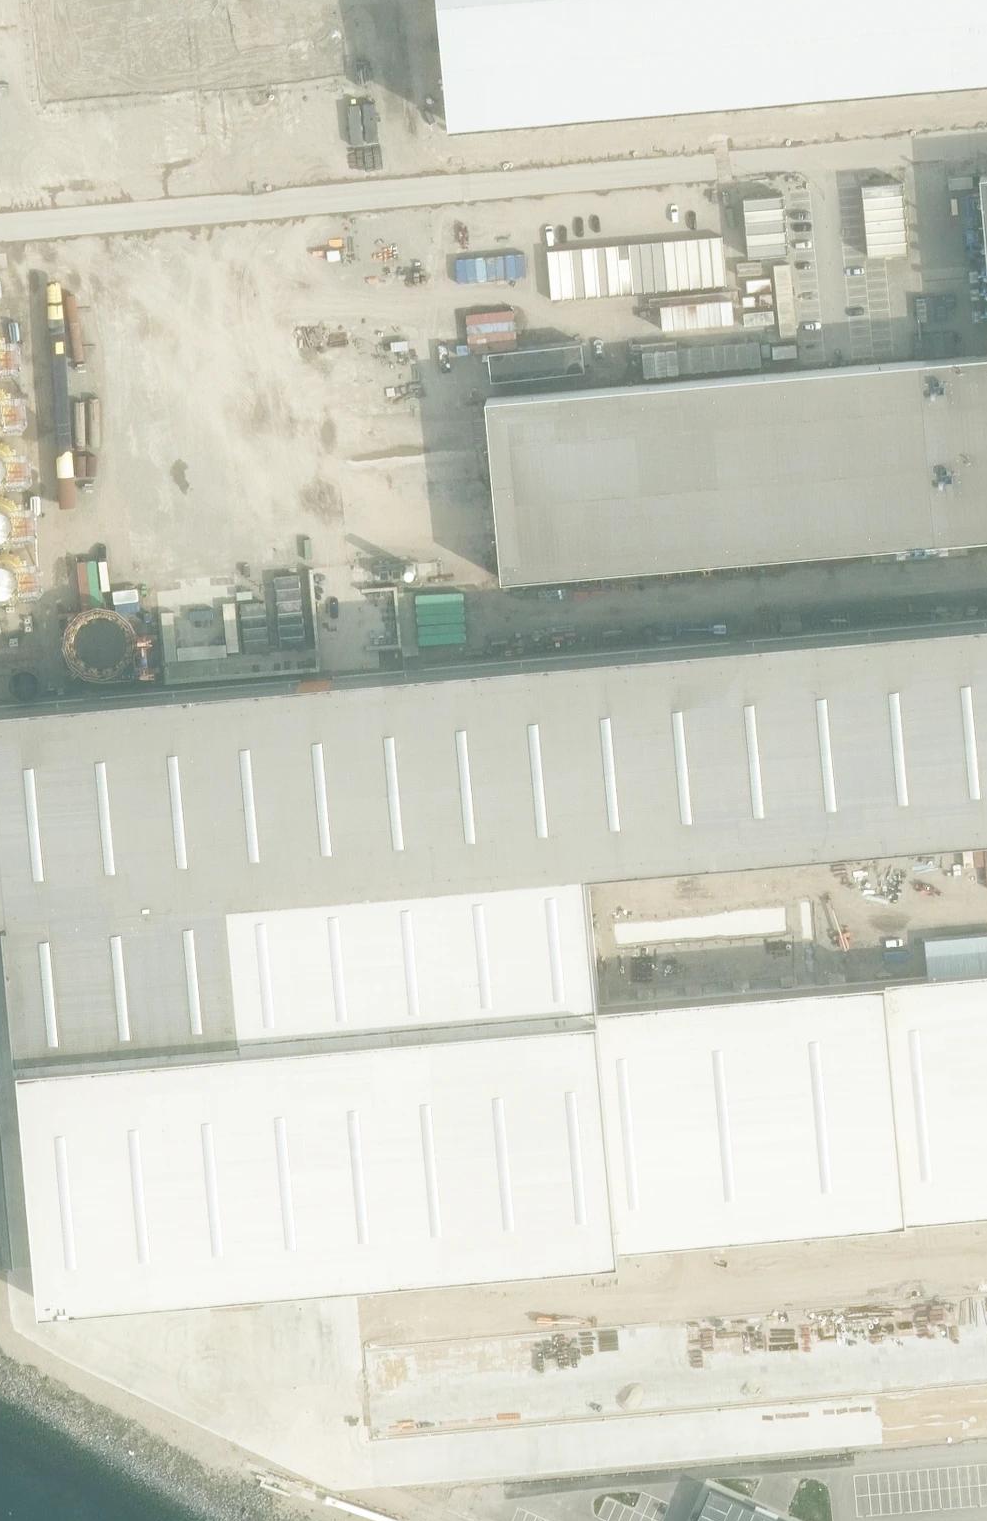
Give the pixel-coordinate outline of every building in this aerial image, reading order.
[(450,122),(986,76),(986,0),(440,0),(450,122)] [(949,188),(973,186),(972,176),(948,178),(949,188)] [(869,253),(909,249),(903,179),(863,183),(869,253)] [(782,192),(742,196),(748,257),(787,253),(782,192)] [(941,232),(944,253),(961,250),(960,243),(955,244),(952,230),(941,232)] [(480,394),(495,579),(986,536),(986,350),(480,394)] [(527,351),(491,351),(491,374),(526,375),(527,351)] [(7,919),(232,900),(587,868),(798,850),(986,834),(986,619),(0,705),(0,919),(7,919)] [(798,850),(587,868),(599,1005),(810,986),(798,850)] [(19,1065),(37,1265),(40,1303),(621,1252),(620,1246),(986,1214),(986,971),(810,986),(599,1005),(587,868),(232,900),(245,1046),(19,1065)] [(232,900),(7,919),(19,1065),(245,1046),(232,900)] [(696,1520),(784,1520),(711,1488),(696,1520)]
